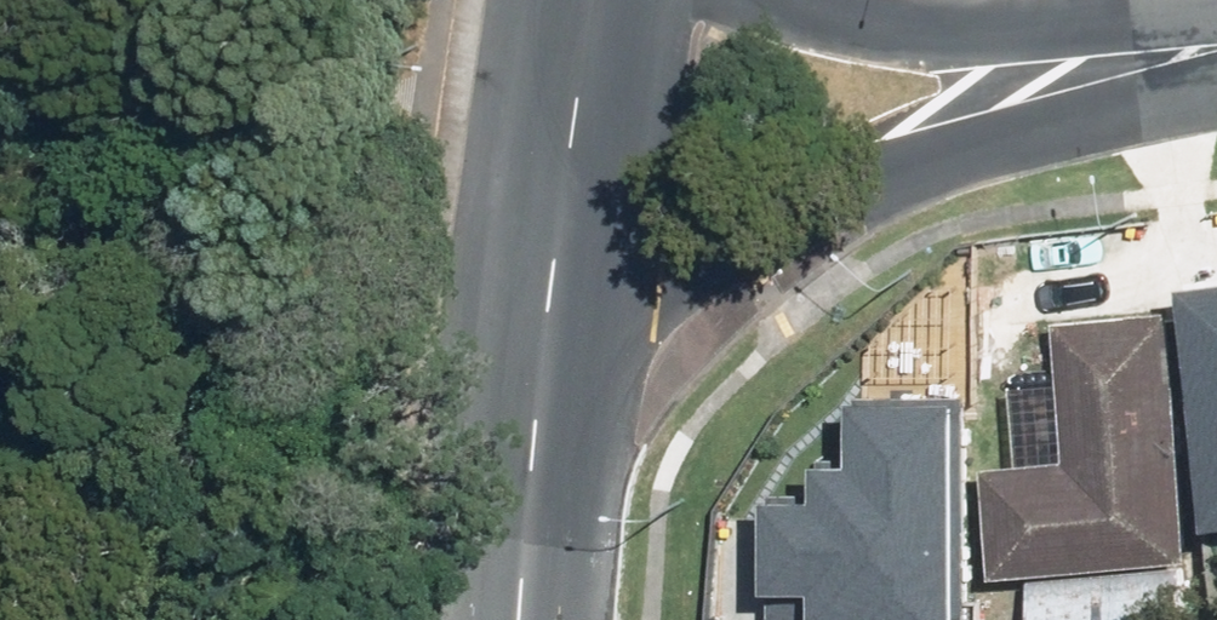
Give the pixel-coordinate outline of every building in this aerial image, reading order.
[(1173,299),(1204,537),(1216,536),(1216,293),(1173,299)] [(1168,307),(1045,320),(1061,467),(995,474),(1006,577),(1195,557),(1168,307)] [(757,612),(847,613),(847,619),(958,619),(962,384),(844,382),(842,465),(808,464),(808,489),(759,488),(757,612)] [(1025,582),(1024,619),(1169,619),(1170,584),(1025,582)]
